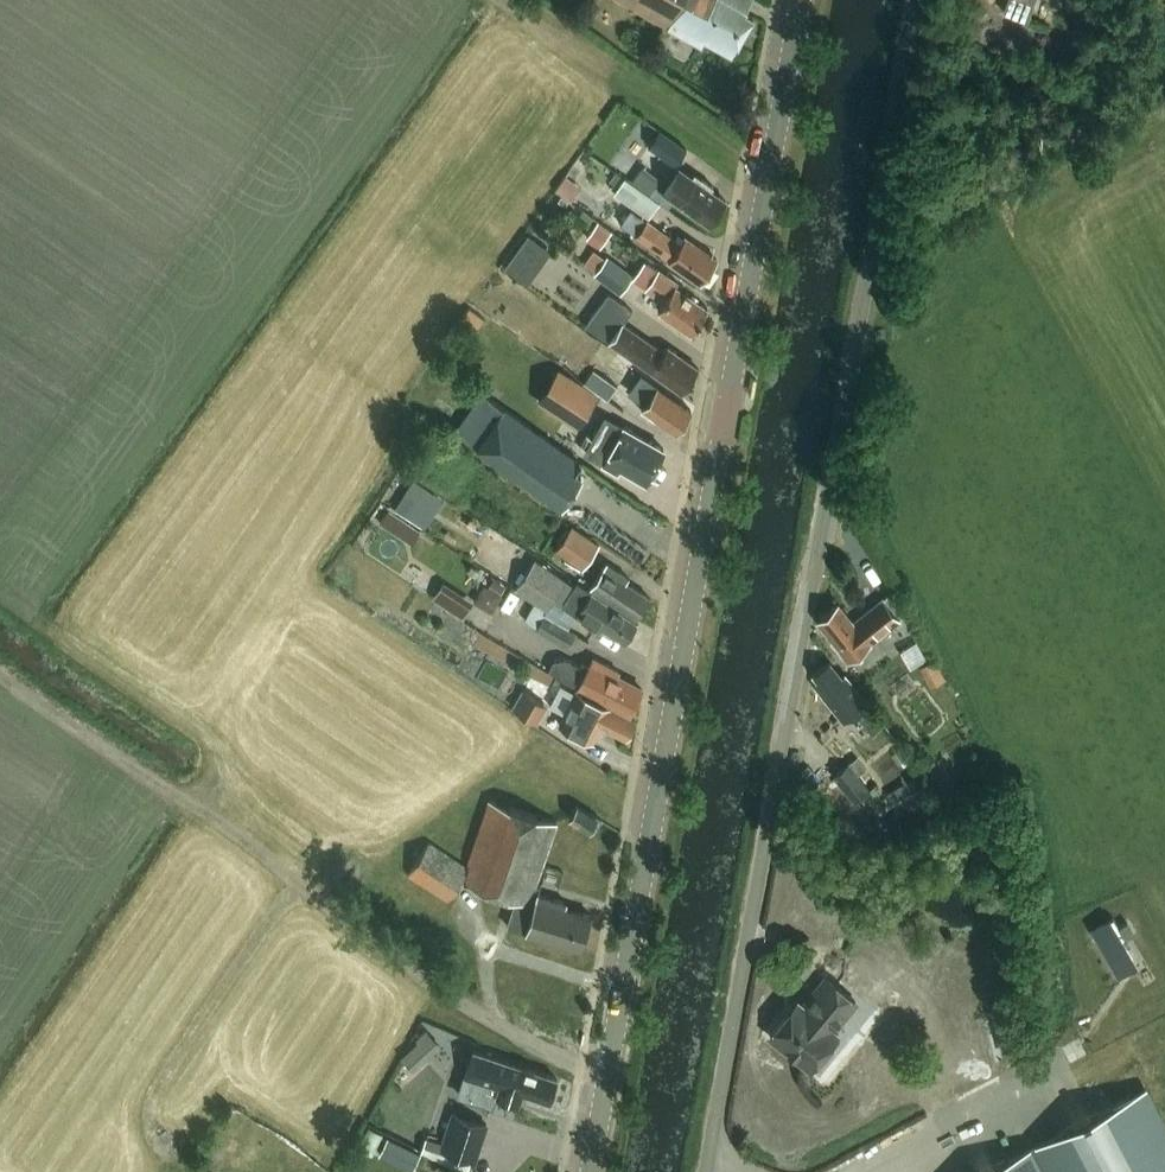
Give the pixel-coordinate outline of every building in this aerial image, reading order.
[(751,0),(618,0),(701,46),(704,40),(731,55),(752,16),(745,12),(751,0)] [(1004,7),(1029,16),(1035,0),(1007,0),(1004,7)] [(661,130),(650,145),(675,163),(686,148),(661,130)] [(620,149),(612,160),(627,171),(635,160),(620,149)] [(627,176),(652,193),(663,177),(638,160),(627,176)] [(709,224),(725,201),(711,191),(714,187),(696,174),(690,184),(676,174),(663,192),(677,201),(677,202),(709,224)] [(575,196),(582,183),(566,175),(559,188),(575,196)] [(661,203),(626,178),(615,193),(650,218),(661,203)] [(669,261),(700,283),(702,279),(709,273),(709,270),(717,259),(685,237),(681,244),(646,220),(635,235),(670,259),(669,261)] [(608,237),(612,232),(598,223),(588,238),(601,247),(608,237)] [(545,260),(526,245),(514,261),(534,275),(545,260)] [(621,292),(635,274),(609,255),(596,273),(621,292)] [(658,311),(691,334),(708,309),(676,287),(678,284),(645,260),(632,280),(664,302),(658,311)] [(683,391),(698,369),(667,347),(664,352),(623,323),(632,310),(609,294),(586,325),(683,391)] [(535,402),(577,430),(600,395),(558,368),(535,402)] [(617,385),(594,369),(585,382),(608,398),(617,385)] [(658,420),(676,432),(691,410),(658,387),(658,388),(642,376),(630,393),(647,404),(641,412),(656,422),(658,420)] [(575,472),(581,463),(483,394),(456,431),(477,445),(477,446),(561,505),(581,476),(575,472)] [(645,482),(664,449),(612,420),(601,439),(596,436),(586,453),(618,472),(620,467),(645,482)] [(396,509),(430,524),(444,491),(411,476),(396,509)] [(557,552),(584,570),(600,546),(573,528),(557,552)] [(545,607),(564,580),(534,560),(516,587),(545,607)] [(627,578),(607,565),(592,587),(636,617),(638,613),(642,612),(646,605),(646,602),(648,598),(625,582),(627,578)] [(446,579),(435,595),(463,616),(475,599),(446,579)] [(593,592),(577,582),(563,603),(564,608),(576,615),(576,616),(599,630),(601,627),(625,642),(627,637),(631,637),(636,629),(635,626),(637,622),(636,621),(592,593),(593,592)] [(502,596),(484,585),(473,602),(492,613),(502,596)] [(883,597),(853,620),(838,602),(815,621),(830,638),(830,641),(847,664),(872,644),(871,643),(901,620),(883,597)] [(547,609),(545,607),(536,602),(525,621),(536,627),(543,615),(547,609)] [(574,633),(543,615),(535,629),(566,647),(574,633)] [(923,662),(933,684),(948,676),(938,655),(923,662)] [(556,677),(588,693),(630,714),(642,690),(616,676),(619,672),(593,658),(590,666),(583,662),(581,666),(566,659),(562,666),(554,662),(549,671),(557,675),(556,677)] [(872,735),(885,725),(845,676),(843,678),(830,662),(813,675),(818,681),(813,685),(843,722),(854,713),(872,735)] [(538,724),(554,699),(528,683),(513,708),(538,724)] [(592,742),(601,725),(626,737),(634,721),(576,692),(559,726),(592,742)] [(944,755),(930,762),(944,791),(958,784),(944,755)] [(835,776),(857,802),(872,789),(859,774),(867,767),(858,757),(835,776)] [(469,865),(467,871),(429,845),(408,876),(447,902),(466,874),(464,883),(516,900),(507,927),(580,949),(591,915),(565,907),(567,903),(539,894),(541,888),(536,886),(557,823),(489,800),(467,864),(469,865)] [(591,831),(598,819),(577,806),(569,819),(591,831)] [(1134,934),(1127,921),(1114,928),(1109,919),(1091,929),(1118,977),(1136,967),(1121,941),(1134,934)] [(803,1007),(797,1003),(770,1035),(810,1069),(838,1036),(832,1031),(856,1002),(827,978),(803,1007)] [(1021,1052),(1016,1033),(1002,1037),(1007,1055),(1021,1052)] [(465,1075),(499,1087),(496,1096),(519,1103),(523,1092),(549,1101),(557,1079),(474,1051),(465,1075)] [(1145,1089),(983,1171),(1164,1171),(1164,1128),(1145,1089)] [(488,1124),(451,1112),(442,1143),(426,1138),(421,1151),(462,1171),(467,1171),(471,1160),(476,1162),(488,1124)] [(372,1155),(382,1133),(369,1127),(358,1148),(372,1155)] [(396,1163),(404,1147),(388,1139),(380,1155),(396,1163)]
